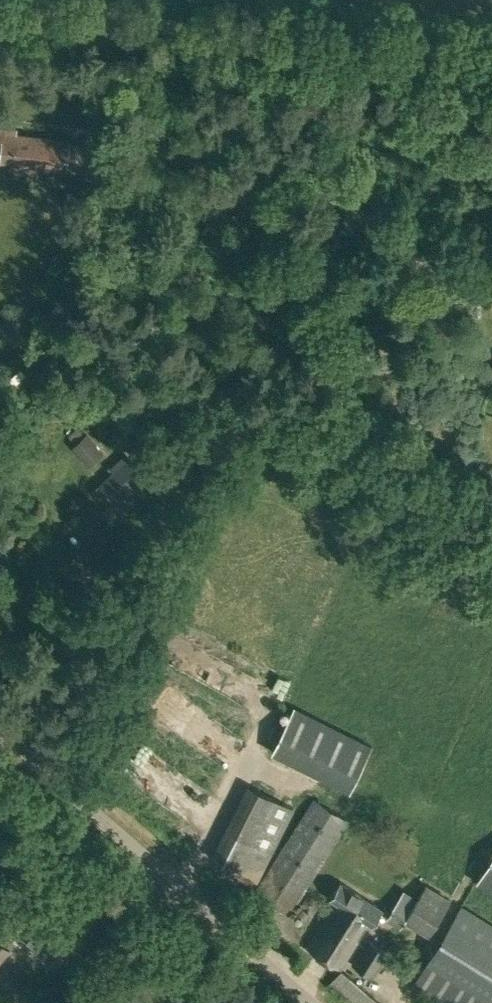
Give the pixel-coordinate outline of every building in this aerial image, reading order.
[(104,175),(108,147),(90,144),(90,150),(69,147),(70,140),(10,133),(11,128),(0,127),(0,145),(4,145),(2,160),(87,170),(87,173),(104,175)] [(0,326),(0,332),(5,338),(14,330),(7,321),(0,326)] [(72,446),(90,465),(104,452),(87,433),(72,446)] [(105,490),(116,502),(145,475),(126,454),(118,462),(121,466),(95,490),(99,495),(105,490)] [(491,573),(491,555),(483,565),(491,573)] [(272,750),(350,789),(372,745),(293,706),(272,750)] [(277,755),(269,768),(279,775),(288,761),(277,755)] [(210,857),(258,881),(295,808),(247,784),(210,857)] [(254,891),(289,915),(350,820),(314,797),(254,891)] [(478,880),(491,889),(491,856),(478,880)] [(306,948),(341,969),(369,923),(372,925),(383,908),(341,882),(331,898),(335,901),(306,948)] [(405,921),(430,936),(452,898),(426,883),(409,912),(394,904),(385,919),(400,928),(405,921)] [(443,1002),(491,1002),(491,923),(462,904),(413,984),(443,1002)] [(23,935),(55,963),(75,940),(43,912),(23,935)] [(352,964),(375,977),(390,952),(367,939),(352,964)] [(12,949),(0,940),(0,963),(12,949)] [(1,1000),(31,970),(15,954),(0,969),(0,998),(1,1000)] [(352,1002),(381,1002),(342,969),(329,983),(352,1002)]
